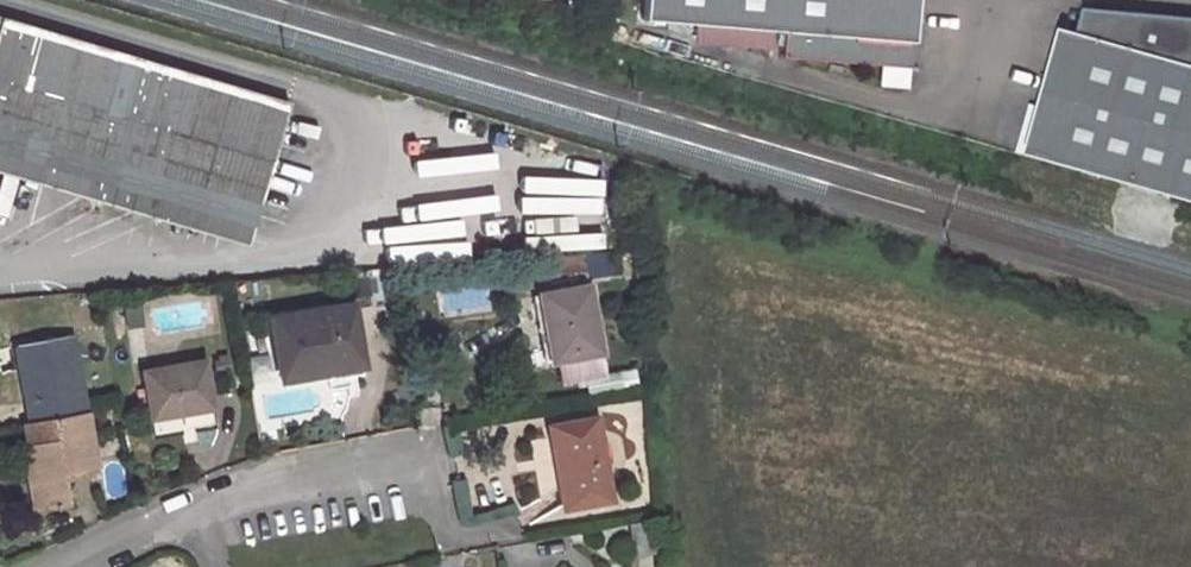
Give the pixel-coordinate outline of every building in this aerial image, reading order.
[(643,22),(786,34),(784,60),(917,71),(919,43),(912,42),(915,0),(645,0),(643,22)] [(1081,39),(1190,70),(1190,25),(1088,14),(1081,39)] [(0,18),(0,142),(254,217),(288,102),(0,18)] [(1029,158),(1190,204),(1190,70),(1081,39),(1064,34),(1029,158)] [(588,287),(539,295),(550,363),(601,355),(588,287)] [(351,305),(271,319),(282,380),(325,372),(324,366),(360,360),(351,305)] [(69,337),(16,347),(19,365),(29,363),(40,420),(50,418),(83,412),(69,337)] [(203,362),(141,372),(150,421),(211,409),(203,362)] [(29,363),(19,365),(29,422),(40,420),(29,363)] [(22,446),(33,513),(69,506),(63,474),(93,469),(83,412),(50,418),(55,440),(22,446)] [(596,418),(549,427),(564,510),(611,502),(596,418)]
